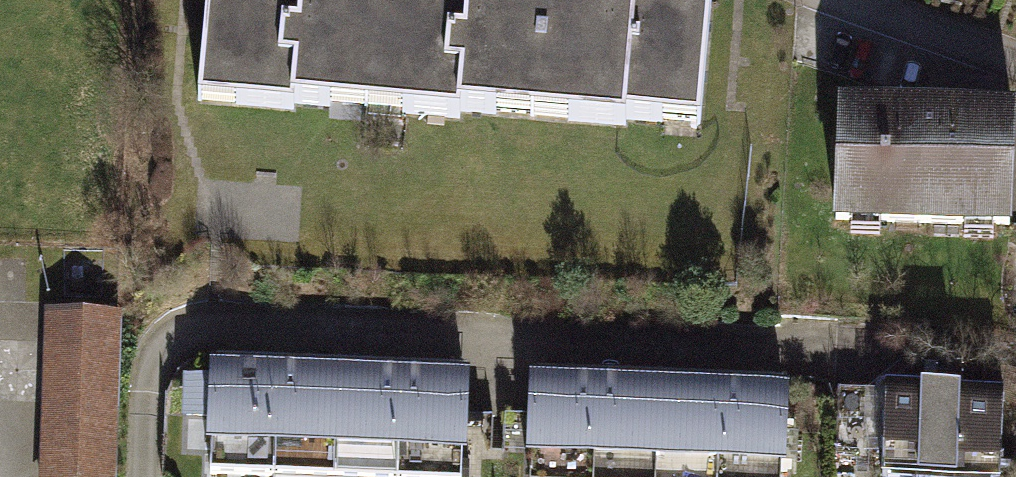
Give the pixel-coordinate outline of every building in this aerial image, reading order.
[(201,105),(292,113),(293,105),(370,110),(380,0),(210,0),(201,105)] [(370,110),(458,119),(459,112),(528,119),(539,0),(380,0),(370,110)] [(557,0),(539,0),(528,119),(621,128),(622,120),(694,126),(705,8),(634,2),(633,7),(557,0)] [(841,110),(836,236),(1014,243),(1015,189),(1015,117),(841,110)] [(118,311),(51,308),(43,476),(111,476),(118,311)] [(268,476),(275,476),(279,376),(214,374),(210,475),(268,476)] [(340,379),(279,376),(275,476),(336,476),(340,379)] [(401,381),(340,379),(336,476),(397,476),(401,381)] [(465,384),(401,381),(397,476),(462,476),(465,384)] [(601,388),(536,386),(533,476),(598,476),(601,388)] [(662,391),(601,388),(598,476),(659,476),(662,391)] [(724,393),(662,391),(659,476),(720,476),(724,393)] [(788,396),(724,393),(720,476),(785,476),(788,396)] [(862,395),(859,476),(1015,476),(1015,400),(862,395)]
